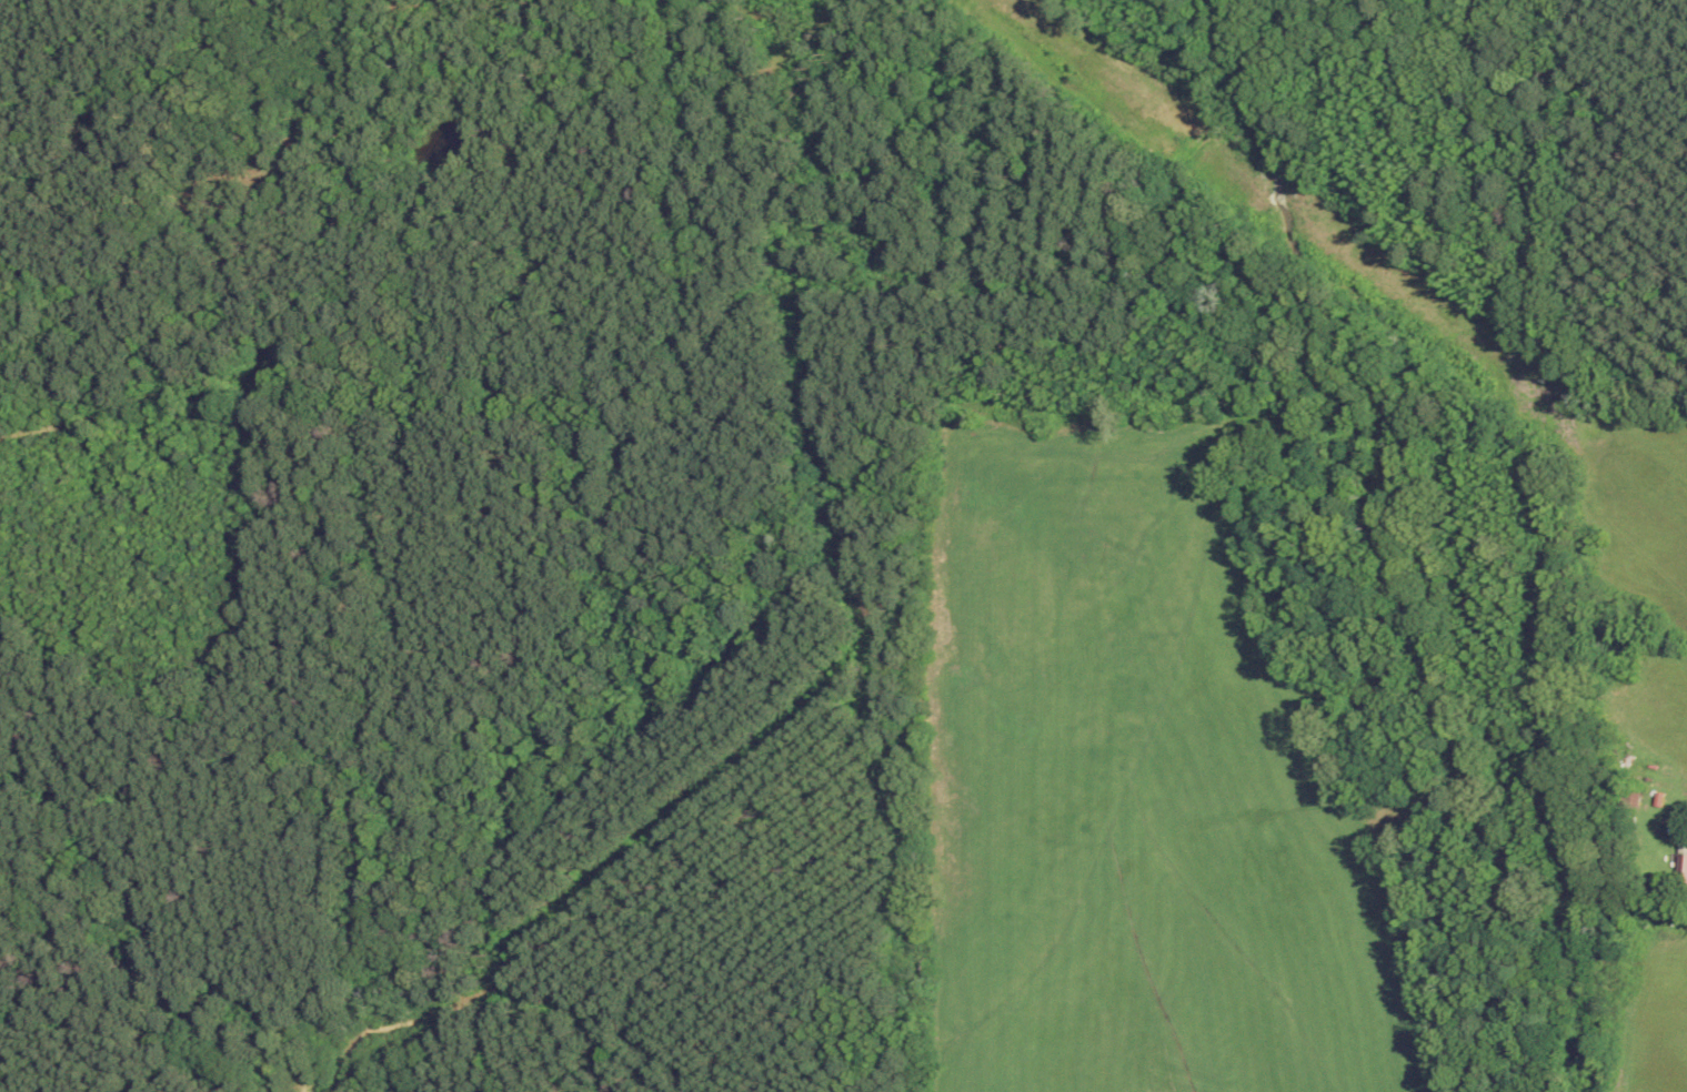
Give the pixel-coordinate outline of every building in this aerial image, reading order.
[(1677,836),(1677,883),(1686,883),(1686,836),(1677,836)]
